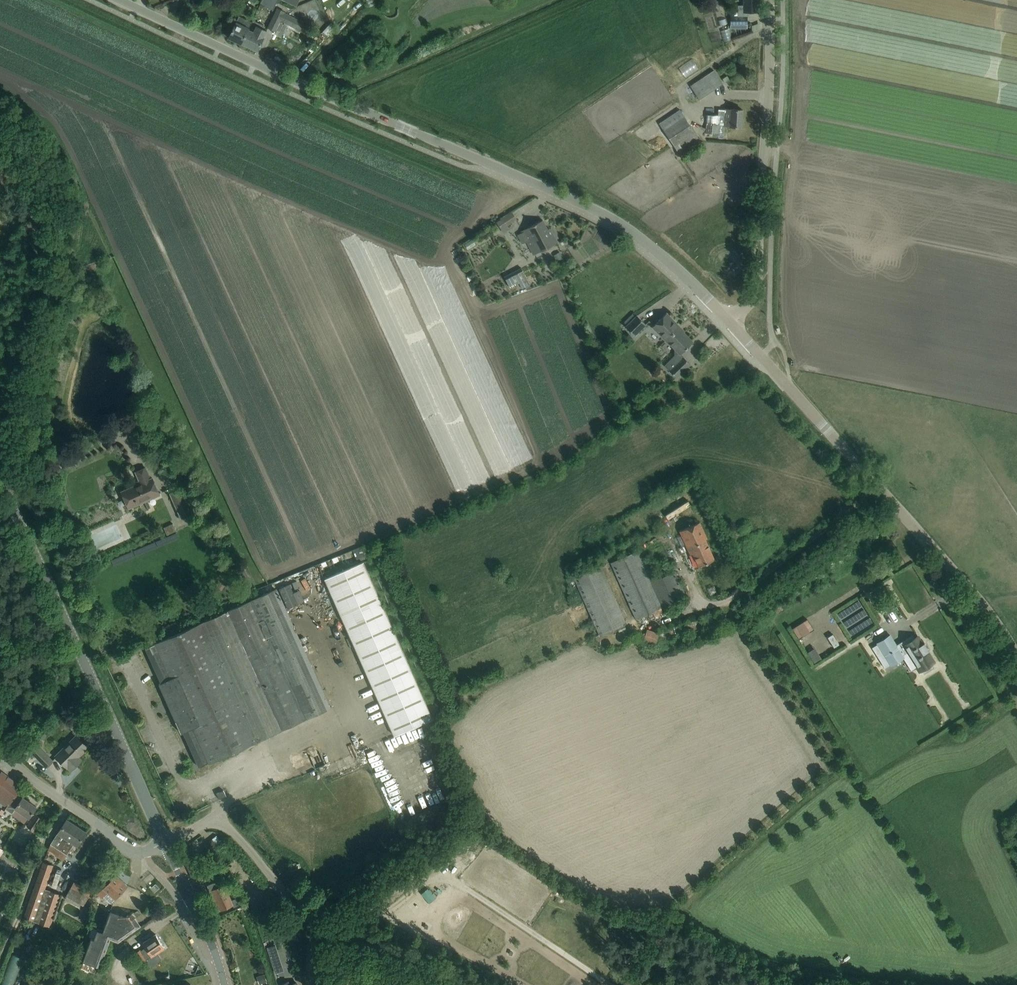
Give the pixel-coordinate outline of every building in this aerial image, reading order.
[(260,4),(272,10),(277,0),(262,0),(260,4)] [(743,5),(737,5),(737,16),(730,16),(731,24),(747,24),(747,12),(758,12),(758,0),(743,0),(743,5)] [(285,12),(277,8),(268,27),(275,31),(281,20),(284,12),(285,12)] [(288,15),(285,22),(303,31),(306,24),(288,15)] [(240,43),(250,21),(239,16),(236,21),(228,37),(240,43)] [(250,21),(240,43),(241,44),(242,43),(257,50),(264,36),(266,31),(261,28),(263,25),(253,20),(252,22),(250,21)] [(331,22),(323,31),(326,34),(334,25),(331,22)] [(713,70),(690,86),(694,91),(687,96),(692,103),(722,83),(713,70)] [(742,109),(732,109),(731,109),(730,109),(725,109),(724,116),(706,114),(705,132),(723,133),(723,125),(729,125),(729,126),(741,127),(742,109)] [(679,110),(659,123),(680,155),(700,141),(679,110)] [(512,211),(497,221),(501,228),(507,225),(517,219),(512,211)] [(522,232),(518,234),(522,243),(523,244),(527,242),(527,243),(528,243),(534,254),(547,247),(556,242),(549,228),(548,229),(547,229),(542,220),(533,224),(521,231),(522,232)] [(560,252),(554,255),(557,261),(563,258),(560,252)] [(521,268),(504,276),(510,288),(519,283),(522,289),(530,285),(521,268)] [(663,339),(679,325),(666,313),(652,326),(663,339)] [(637,315),(625,326),(634,336),(646,324),(637,315)] [(679,325),(663,339),(665,340),(666,339),(674,348),(674,356),(664,365),(676,378),(690,364),(680,354),(693,341),(679,327),(679,326),(679,325)] [(140,483),(130,487),(121,491),(128,508),(159,494),(152,477),(150,478),(145,467),(135,472),(140,483)] [(182,488),(169,493),(180,519),(193,514),(182,488)] [(705,539),(707,538),(700,521),(698,522),(679,530),(690,554),(693,553),(698,566),(714,559),(705,539)] [(172,523),(163,527),(166,535),(175,531),(172,523)] [(665,606),(653,581),(640,550),(610,563),(635,619),(665,606)] [(394,736),(432,719),(362,561),(324,579),(394,736)] [(626,624),(622,614),(600,566),(574,577),(600,635),(626,624)] [(665,606),(686,597),(675,571),(653,581),(665,606)] [(275,589),(145,648),(161,683),(159,684),(181,733),(183,732),(199,767),(329,708),(275,589)] [(799,622),(804,634),(820,627),(815,615),(799,622)] [(833,634),(841,643),(846,639),(839,629),(833,634)] [(890,635),(877,643),(891,665),(904,657),(903,656),(908,653),(919,671),(921,670),(924,674),(934,667),(931,663),(933,662),(927,652),(929,650),(928,650),(923,643),(924,643),(924,642),(922,644),(917,637),(915,638),(912,634),(896,645),(890,635)] [(819,659),(828,653),(821,643),(812,650),(819,659)] [(89,711),(82,698),(73,707),(76,710),(83,717),(89,712),(89,711)] [(81,760),(77,757),(87,747),(76,735),(56,756),(67,767),(71,770),(81,760)] [(39,748),(33,742),(28,747),(34,753),(34,754),(46,766),(52,761),(39,748)] [(433,762),(441,759),(437,749),(429,753),(433,762)] [(4,774),(1,772),(0,773),(0,801),(7,806),(15,794),(16,794),(21,786),(4,774)] [(219,799),(226,796),(223,790),(216,793),(219,799)] [(21,798),(16,794),(15,794),(7,806),(6,808),(12,813),(11,814),(24,823),(30,815),(36,806),(23,797),(21,798)] [(419,798),(421,807),(431,805),(429,796),(419,798)] [(34,831),(43,819),(35,814),(26,826),(34,831)] [(85,831),(76,825),(67,819),(51,843),(67,854),(73,844),(76,846),(85,831)] [(212,838),(216,844),(221,841),(216,835),(212,838)] [(234,865),(241,872),(246,868),(239,860),(234,865)] [(43,861),(23,918),(48,926),(60,894),(45,888),(53,865),(43,861)] [(103,887),(97,893),(101,898),(103,896),(110,903),(115,898),(120,892),(127,885),(115,874),(108,881),(107,882),(108,883),(103,887)] [(91,891),(73,882),(66,896),(83,905),(91,891)] [(208,884),(206,885),(215,906),(218,905),(221,910),(233,904),(234,907),(239,904),(238,902),(236,897),(231,900),(224,885),(217,887),(215,882),(208,884)] [(110,940),(111,940),(116,942),(140,925),(135,918),(136,916),(133,911),(124,917),(109,912),(102,931),(97,929),(94,938),(91,937),(82,960),(83,960),(80,968),(96,974),(99,966),(101,967),(110,940)] [(145,947),(140,951),(146,959),(156,953),(164,947),(155,934),(147,940),(143,943),(145,947)] [(275,972),(284,969),(276,944),(267,947),(275,972)] [(140,950),(133,954),(140,964),(146,959),(140,951),(140,950)] [(9,953),(0,977),(0,983),(5,984),(14,984),(24,959),(9,953)]
